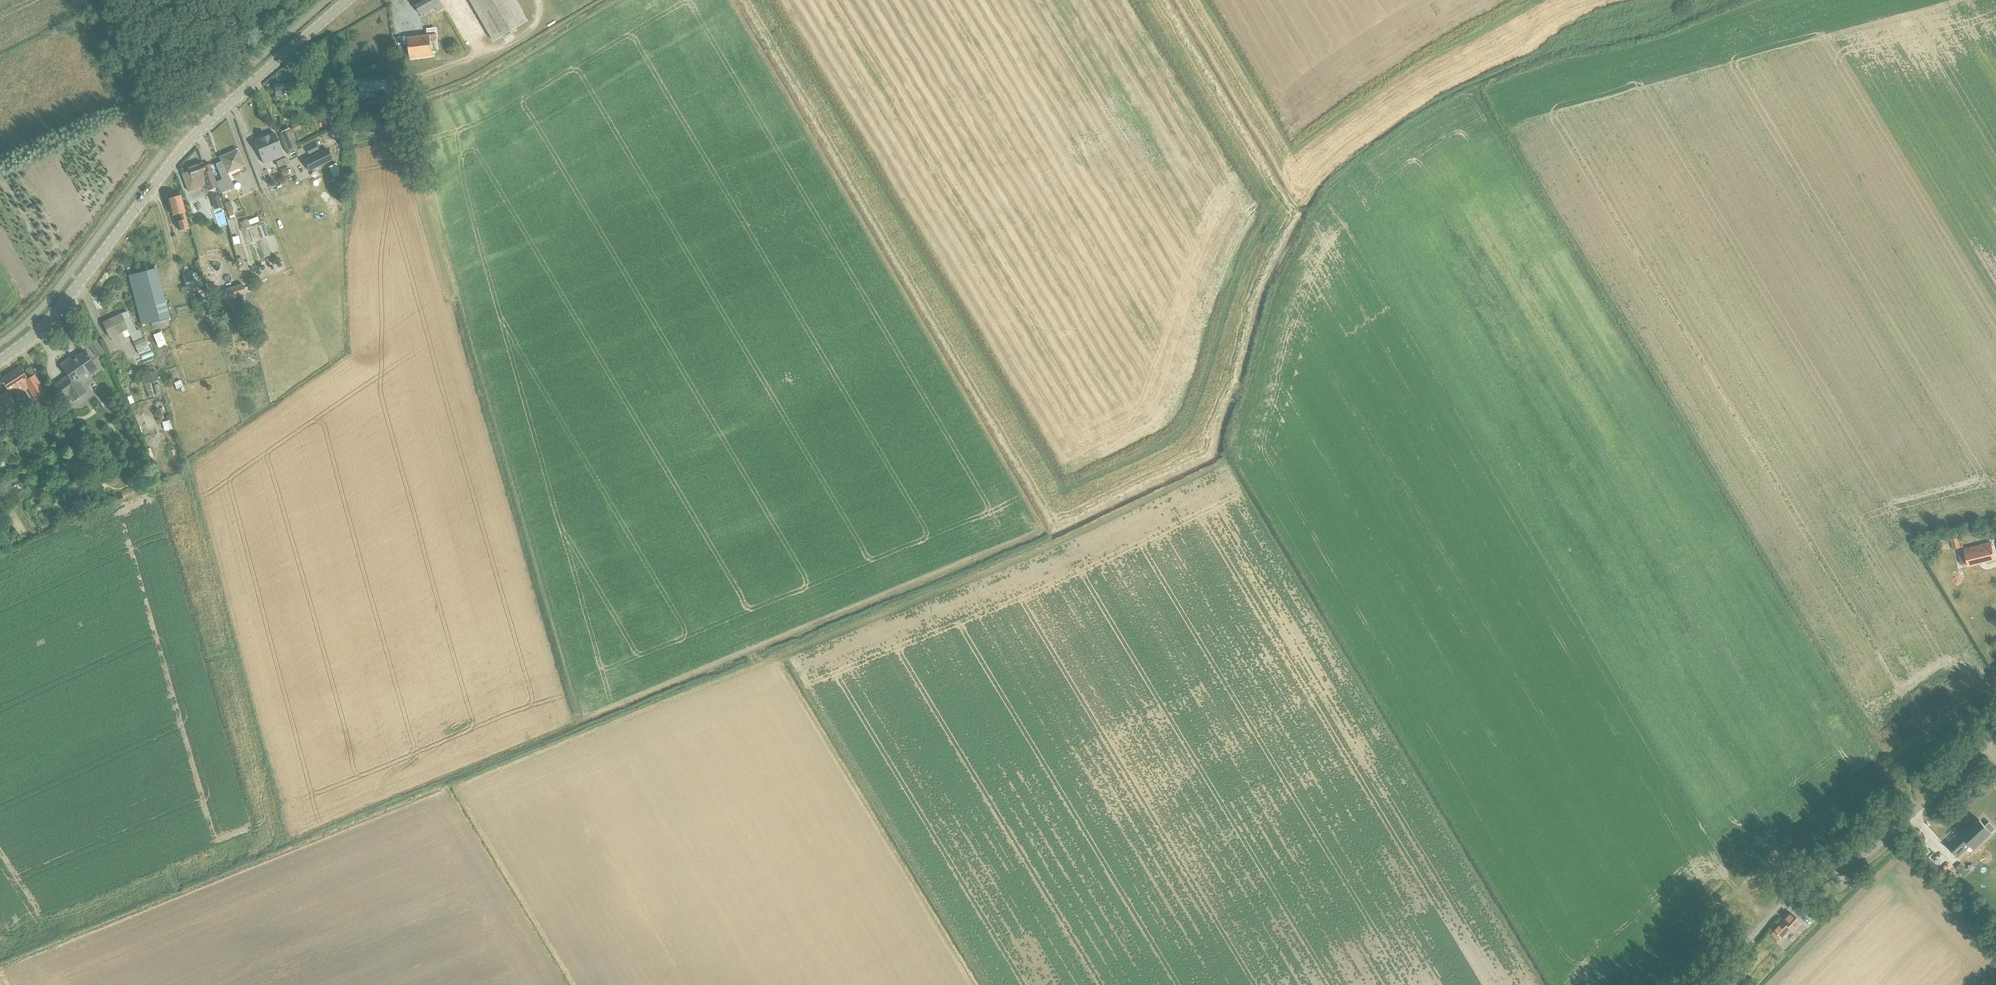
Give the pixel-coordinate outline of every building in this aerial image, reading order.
[(445,6),(442,0),(420,0),(415,2),(422,14),(436,7),(438,11),(445,6)] [(516,0),(470,0),(493,41),(528,21),(516,0)] [(432,38),(439,37),(438,33),(409,36),(411,57),(434,55),(432,38)] [(297,74),(297,84),(305,84),(304,58),(299,59),(299,64),(300,74),(297,74)] [(386,71),(356,76),(360,101),(390,97),(386,71)] [(285,92),(294,91),(293,82),(275,84),(276,96),(285,95),(285,92)] [(294,132),(302,128),(298,122),(291,126),(294,132)] [(289,150),(298,146),(290,130),(282,134),(289,150)] [(261,139),(254,142),(263,163),(284,155),(275,133),(268,136),(268,135),(261,138),(261,139)] [(327,149),(304,161),(309,170),(332,158),(327,149)] [(219,183),(221,187),(224,193),(235,188),(229,174),(244,167),(237,150),(221,157),(224,165),(218,167),(224,181),(219,183)] [(288,156),(279,158),(283,176),(292,174),(288,156)] [(339,167),(336,162),(329,166),(331,171),(339,167)] [(209,192),(221,187),(219,183),(212,165),(205,167),(204,164),(189,169),(190,171),(183,174),(188,191),(206,185),(209,192)] [(218,194),(210,197),(214,207),(222,204),(218,194)] [(180,195),(168,198),(172,215),(178,214),(179,216),(176,217),(179,230),(188,228),(180,195)] [(229,214),(236,212),(232,199),(225,201),(229,214)] [(217,208),(218,222),(226,221),(225,207),(217,208)] [(248,218),(240,220),(243,228),(251,225),(250,224),(259,221),(257,216),(248,219),(248,218)] [(129,274),(142,324),(169,317),(156,268),(129,274)] [(196,282),(199,282),(198,276),(184,279),(187,292),(197,289),(196,282)] [(246,294),(242,284),(224,290),(228,300),(246,294)] [(130,316),(128,311),(122,314),(122,313),(104,321),(110,337),(128,329),(132,341),(142,337),(139,329),(136,330),(130,316)] [(223,339),(232,337),(230,328),(220,331),(223,339)] [(164,340),(160,331),(154,333),(158,342),(164,340)] [(134,341),(139,353),(151,348),(146,336),(134,341)] [(106,352),(97,339),(91,344),(100,357),(106,352)] [(69,374),(66,376),(55,383),(65,397),(69,393),(74,400),(88,390),(80,380),(82,379),(81,377),(97,365),(87,350),(74,359),(73,357),(62,364),(69,374)] [(0,378),(0,379),(2,381),(1,382),(2,384),(3,384),(8,391),(15,387),(17,391),(26,386),(34,400),(45,394),(34,375),(27,379),(20,367),(0,378)] [(154,372),(144,375),(147,384),(157,381),(154,372)] [(180,378),(174,381),(177,388),(183,385),(180,378)] [(7,391),(0,395),(0,397),(11,415),(19,410),(7,391)] [(83,413),(87,418),(97,411),(93,405),(83,413)] [(164,419),(167,429),(175,427),(172,417),(164,419)] [(16,461),(19,466),(31,459),(28,453),(16,461)] [(48,517),(51,522),(64,513),(55,499),(46,505),(52,514),(48,517)] [(1951,540),(1953,550),(1959,548),(1957,539),(1956,539),(1955,535),(1953,536),(1954,539),(1951,540)] [(1964,549),(1968,566),(1995,559),(1991,543),(1964,549)] [(1962,835),(1948,847),(1957,857),(1970,845),(1974,850),(1992,834),(1980,820),(1963,836),(1962,835)] [(1957,866),(1962,874),(1968,870),(1964,862),(1957,866)] [(1791,913),(1783,921),(1770,934),(1778,941),(1790,928),(1793,931),(1801,923),(1791,913)]
